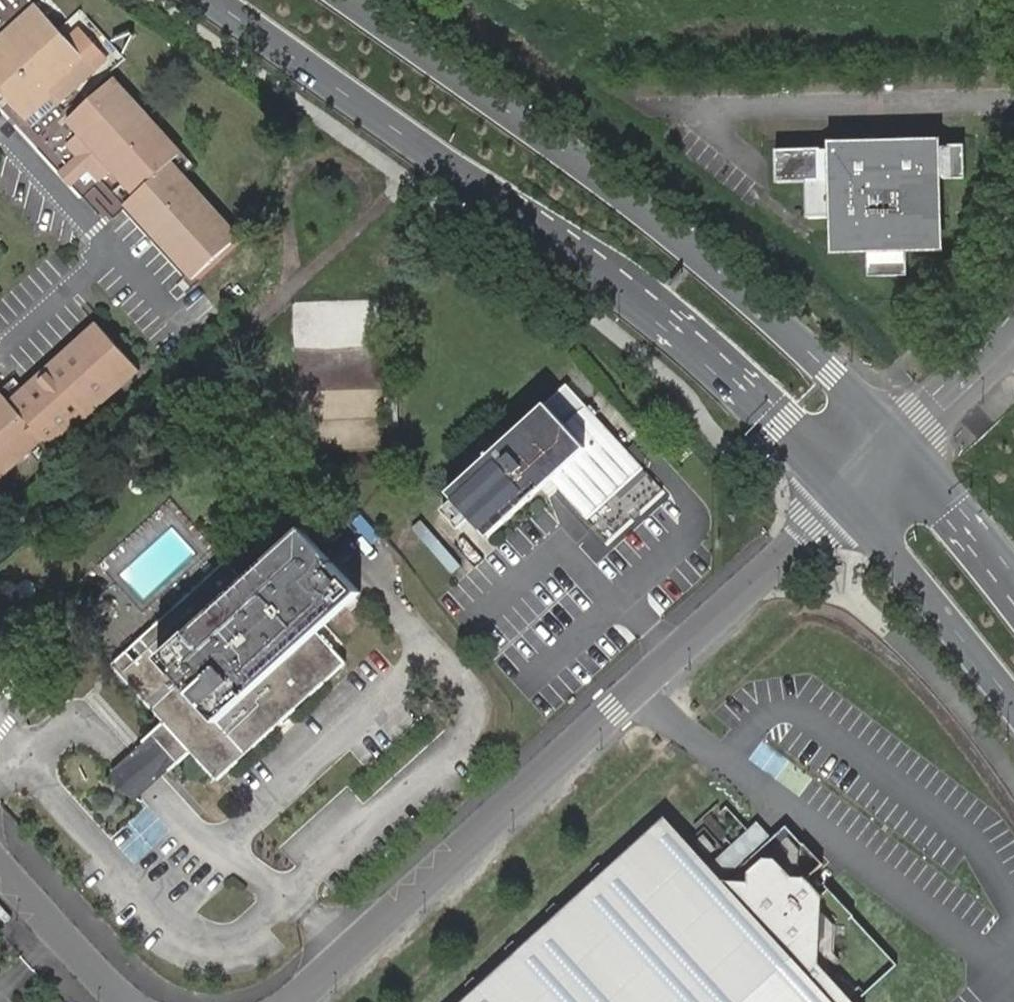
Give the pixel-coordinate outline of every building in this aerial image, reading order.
[(16,112),(31,128),(95,70),(85,59),(39,8),(6,38),(3,35),(0,37),(0,94),(16,112)] [(67,166),(77,178),(87,168),(99,180),(110,171),(133,196),(123,205),(192,280),(241,235),(173,160),(183,152),(115,77),(66,122),(77,134),(66,145),(77,157),(67,166)] [(807,183),(807,219),(838,218),(838,248),(868,248),(869,277),(908,276),(907,246),(937,245),(935,179),(966,178),(965,145),(776,151),(777,184),(807,183)] [(70,185),(77,178),(67,166),(59,173),(70,185)] [(0,399),(0,474),(41,438),(43,441),(49,448),(138,370),(98,324),(84,336),(87,339),(14,405),(11,402),(4,395),(0,399)] [(84,336),(11,402),(14,405),(87,339),(84,336)] [(140,372),(138,370),(49,448),(52,451),(140,372)] [(454,501),(471,520),(488,538),(552,480),(586,518),(642,467),(587,406),(566,426),(546,404),(448,493),(454,501)] [(0,474),(0,480),(43,441),(41,438),(0,474)] [(460,530),(471,520),(454,501),(442,511),(460,530)] [(164,723),(190,751),(217,781),(347,663),(318,633),(361,593),(341,570),(367,546),(356,533),(329,558),(304,530),(246,582),(228,562),(141,639),(113,666),(164,723)] [(162,776),(190,751),(164,723),(136,747),(122,760),(114,768),(111,770),(117,790),(137,799),(139,797),(149,788),(162,776)] [(130,858),(163,835),(146,812),(113,834),(130,858)] [(457,1001),(865,1001),(835,969),(836,953),(845,944),(845,913),(829,895),(829,888),(812,870),(792,869),(774,851),(761,850),(746,863),(746,877),(721,876),(693,845),(664,814),(457,1001)]
